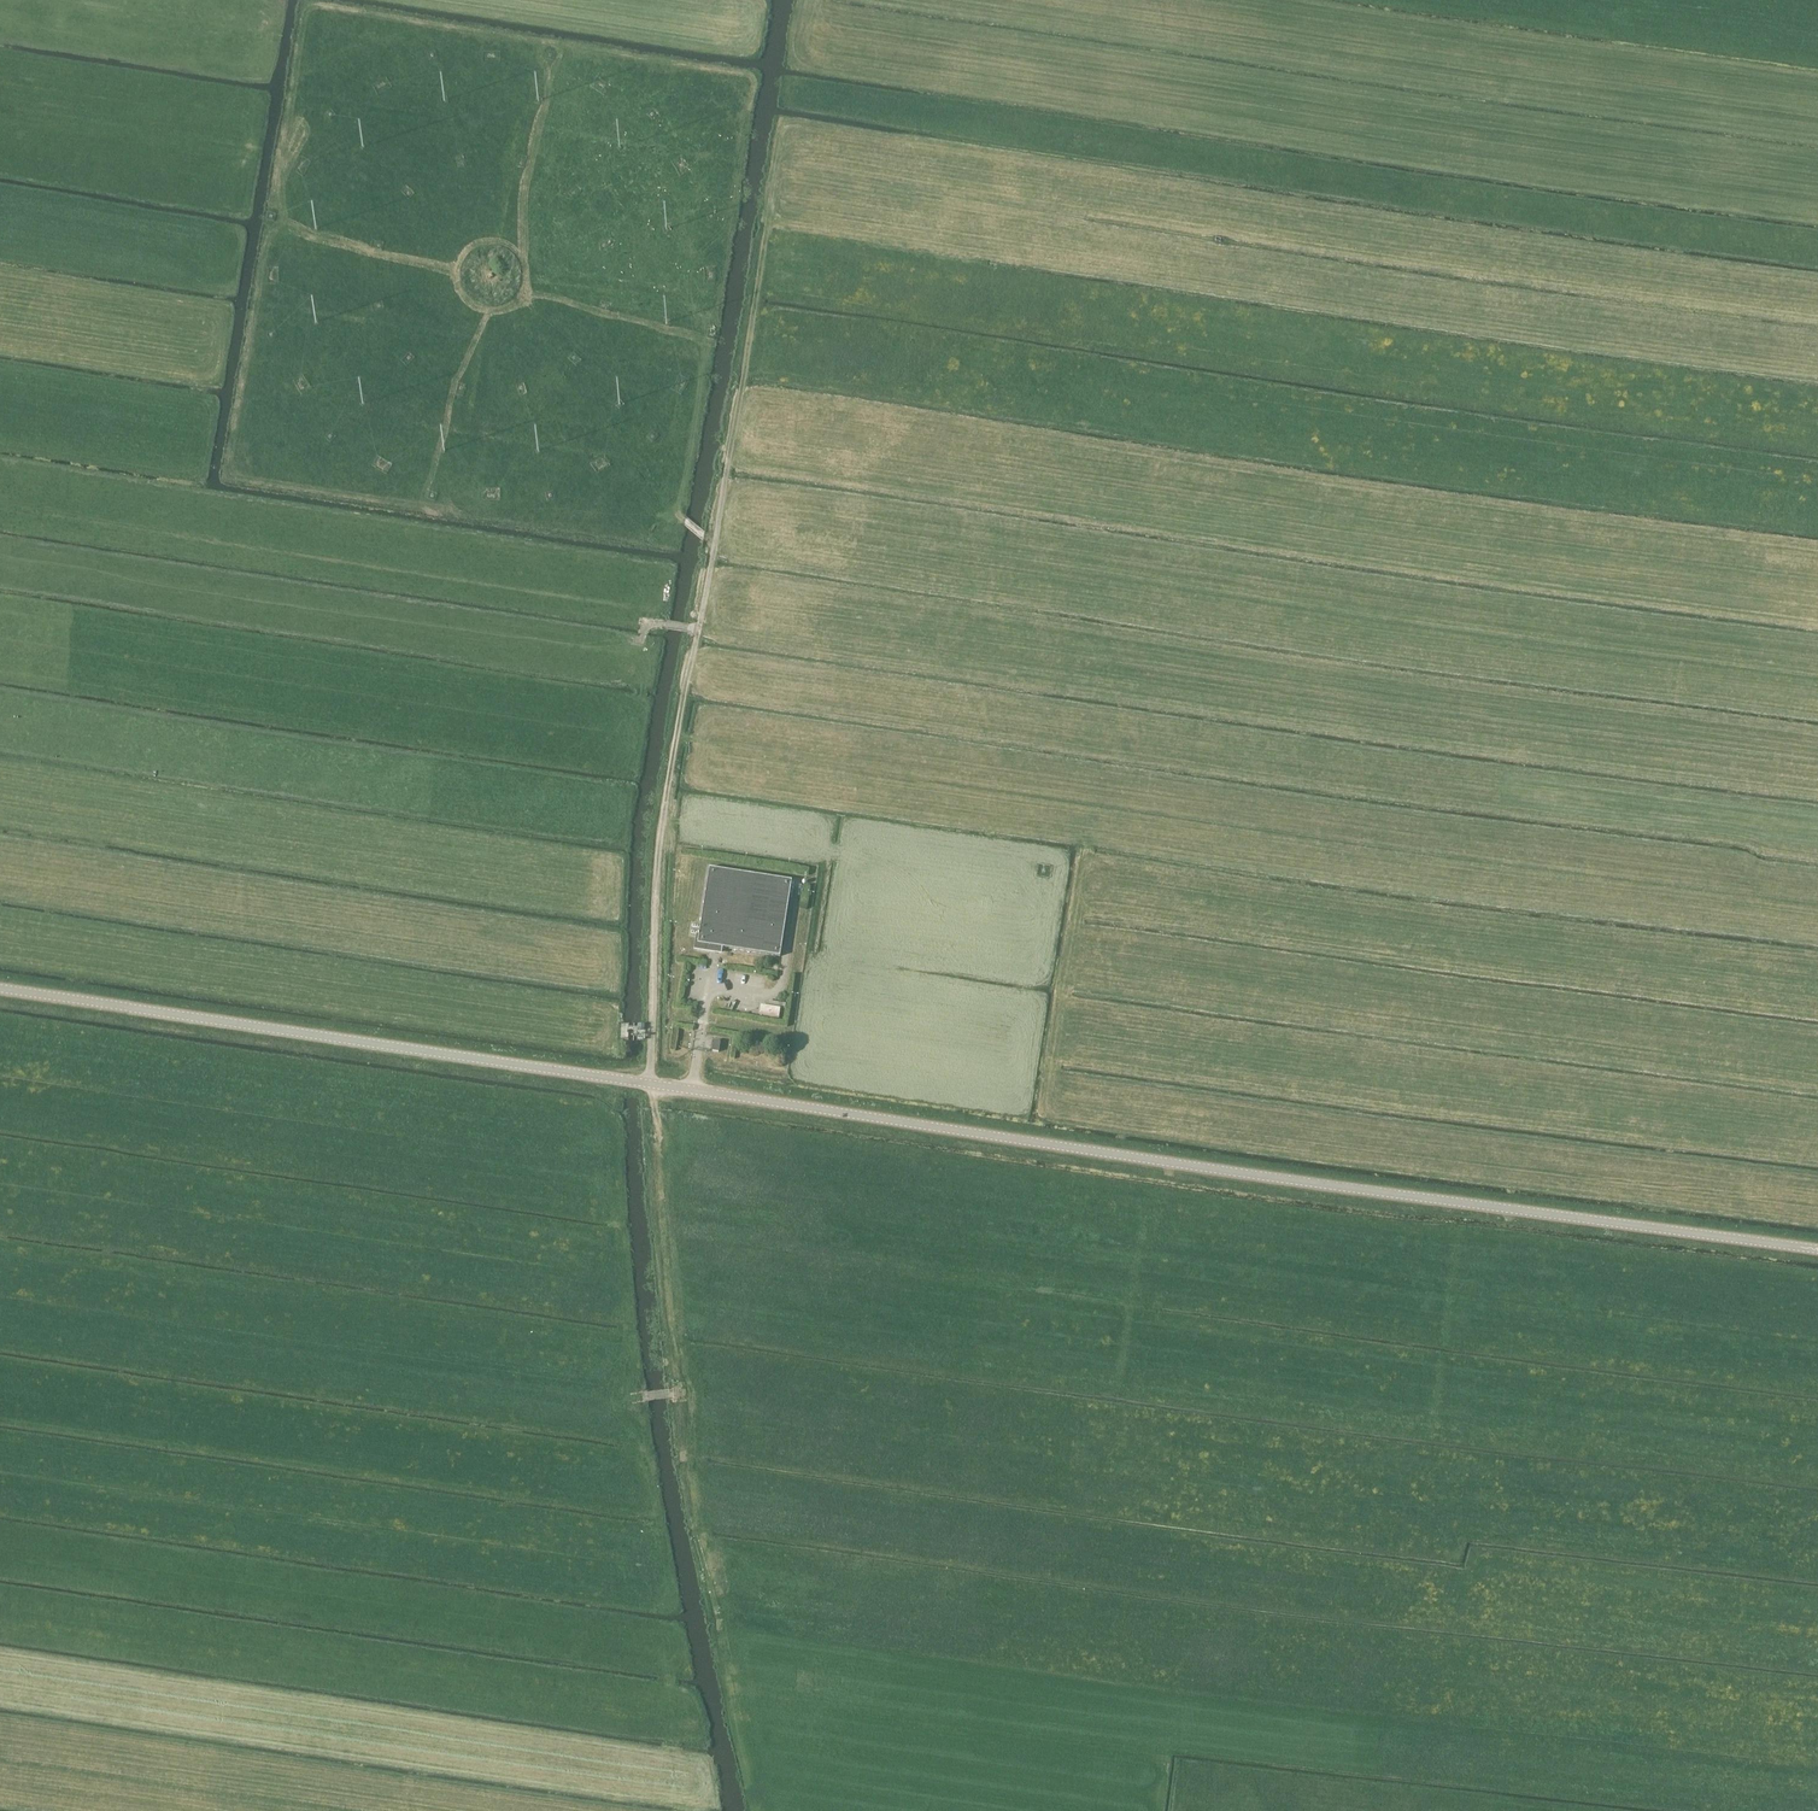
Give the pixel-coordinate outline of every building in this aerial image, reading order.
[(696,933),(693,949),(721,953),(722,947),(780,955),(791,879),(709,867),(700,934),(696,933)] [(759,1015),(779,1018),(781,1008),(761,1005),(759,1015)] [(714,1041),(712,1051),(719,1052),(721,1042),(714,1041)]
